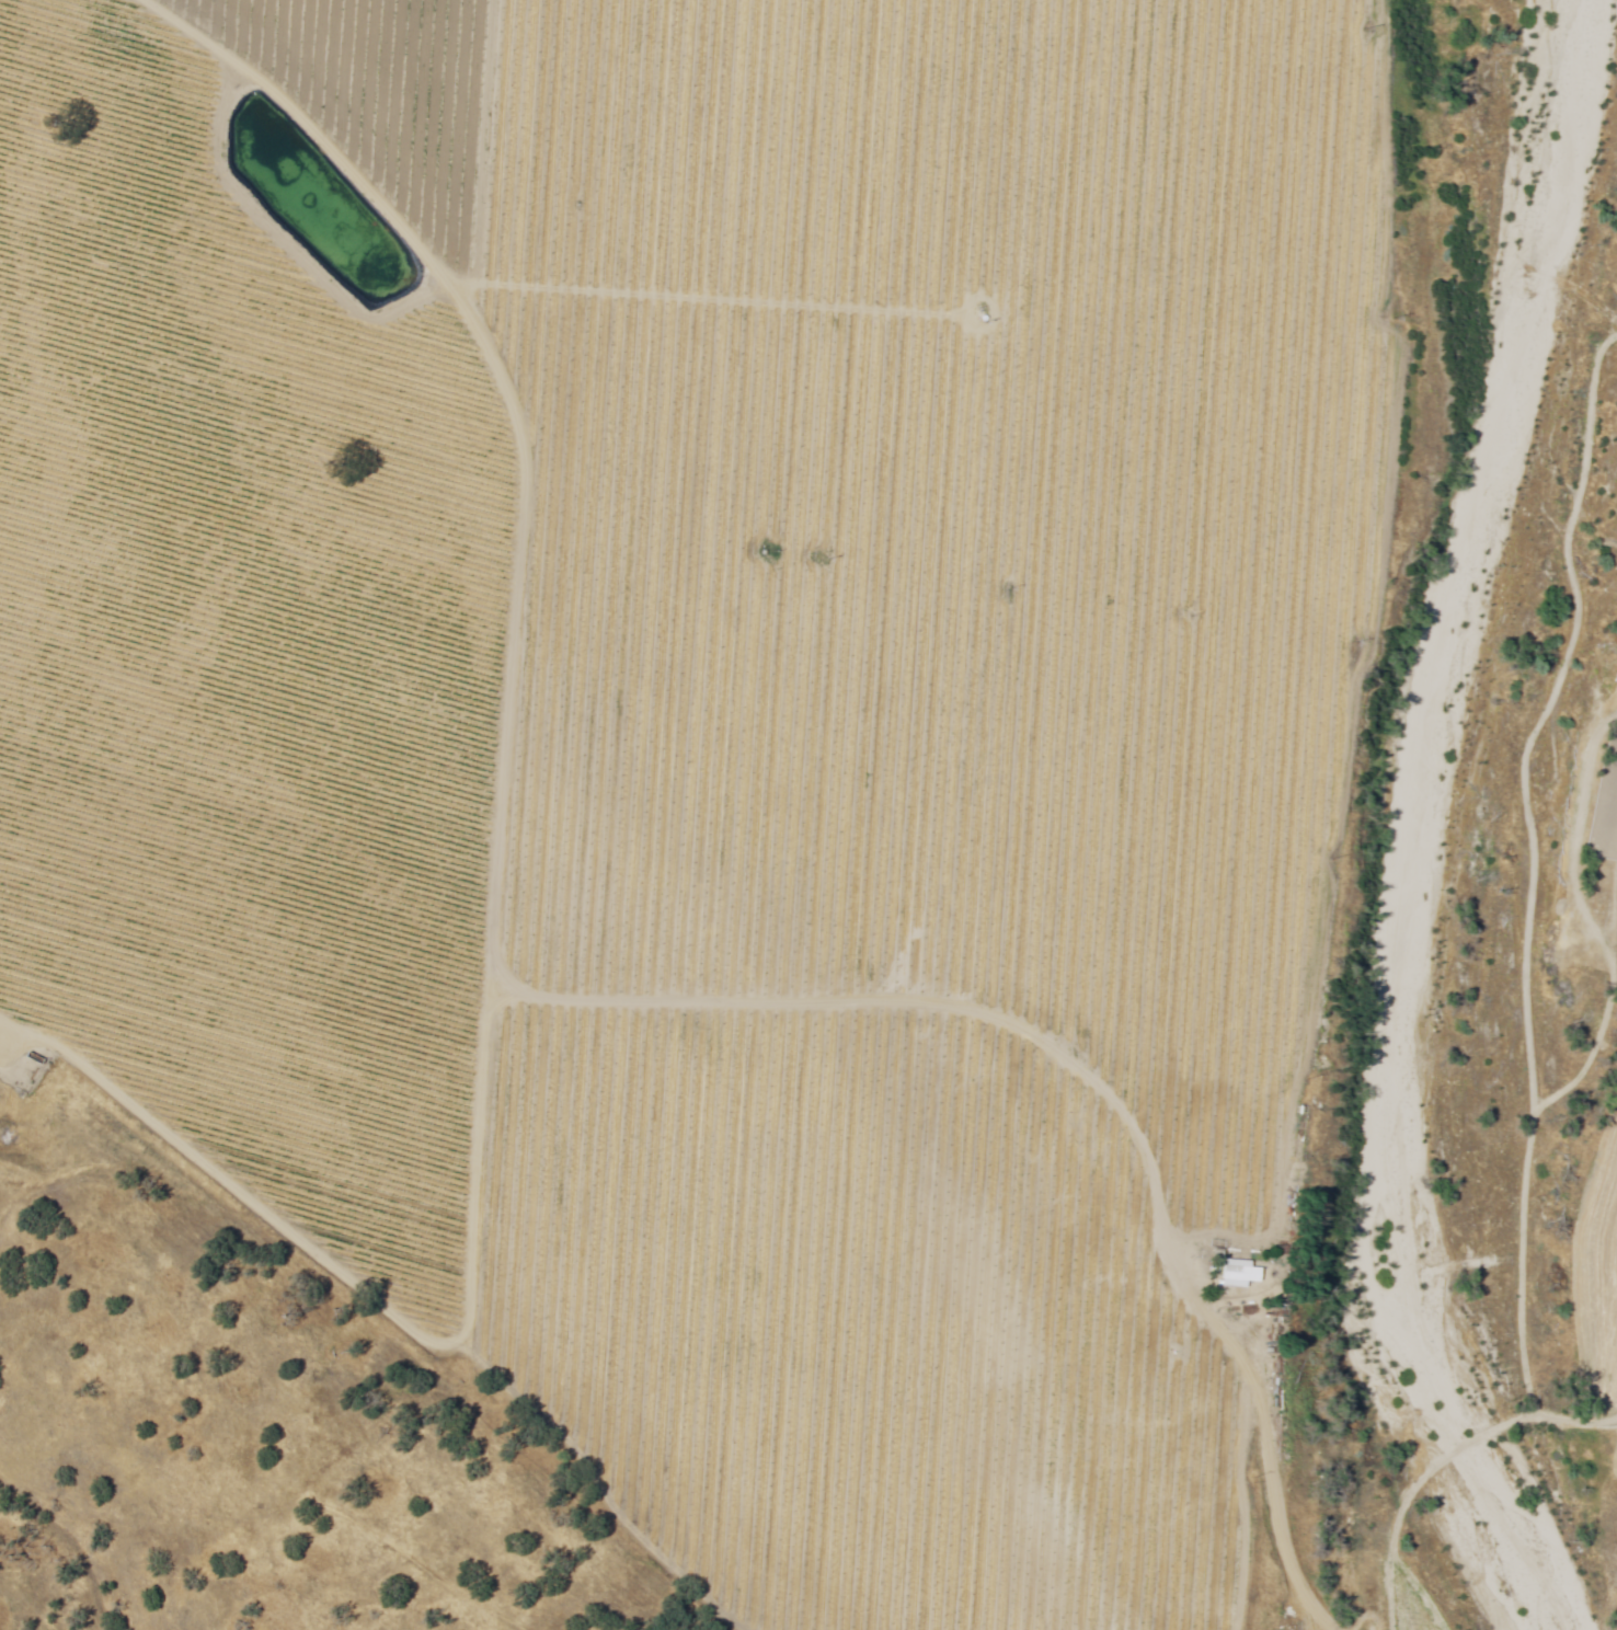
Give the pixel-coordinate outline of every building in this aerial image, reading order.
[(1227,1260),(1253,1262),(1252,1267),(1264,1269),(1263,1285),(1248,1283),(1248,1289),(1224,1287),(1227,1260)]
